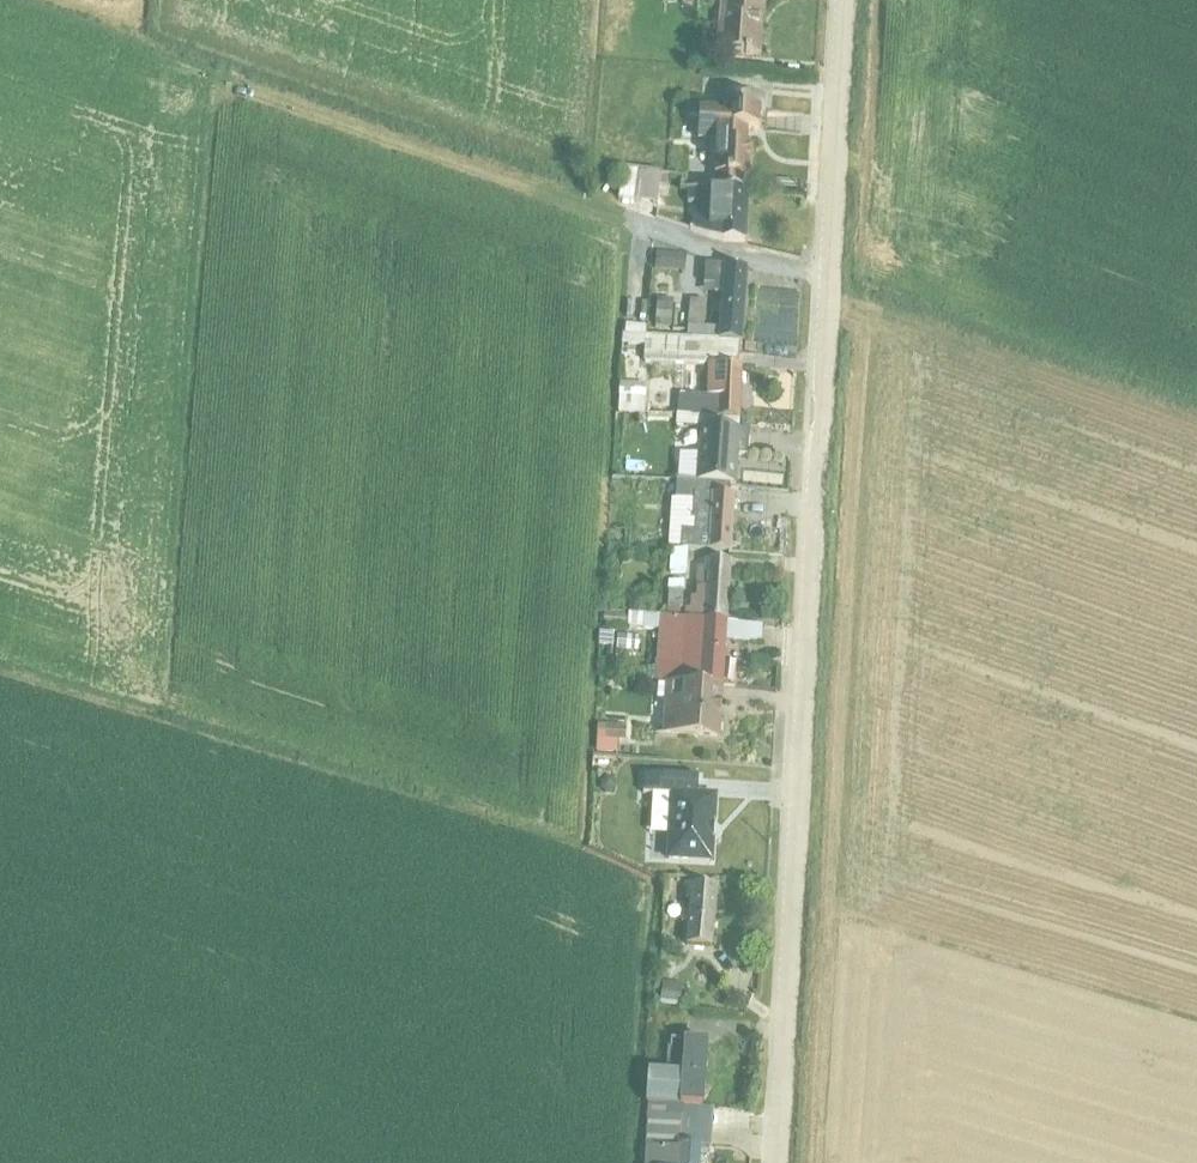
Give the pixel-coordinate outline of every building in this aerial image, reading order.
[(716,53),(759,56),(764,0),(721,0),(716,53)] [(712,177),(743,178),(747,179),(749,147),(743,147),(744,131),(759,132),(760,117),(762,117),(763,100),(718,99),(717,109),(700,109),(699,144),(713,144),(712,177)] [(623,169),(619,200),(657,205),(661,186),(667,187),(668,177),(662,176),(662,174),(623,169)] [(711,192),(742,194),(743,178),(712,177),(711,192)] [(742,194),(711,192),(689,192),(689,203),(696,204),(695,232),(744,242),(746,194),(742,194)] [(657,254),(655,271),(686,273),(687,257),(657,254)] [(687,339),(741,343),(747,270),(706,266),(705,286),(704,295),(716,296),(716,295),(722,295),(719,330),(704,329),(706,302),(691,301),(687,339)] [(658,300),(656,327),(672,328),(674,301),(658,300)] [(626,335),(646,336),(647,327),(627,326),(626,335)] [(646,336),(626,335),(624,335),(623,344),(646,346),(645,363),(708,367),(707,398),(680,396),(678,417),(739,421),(740,421),(742,368),(740,368),(741,343),(687,339),(646,336)] [(621,384),(618,413),(645,415),(646,385),(621,384)] [(739,421),(678,417),(677,417),(676,426),(700,428),(697,484),(730,487),(736,487),(738,457),(748,457),(750,432),(738,431),(739,421)] [(730,487),(697,484),(677,482),(676,500),(672,499),(668,548),(731,553),(734,497),(730,497),(730,487)] [(671,551),(670,575),(687,575),(688,551),(671,551)] [(685,620),(727,623),(730,563),(705,561),(705,567),(698,567),(697,589),(698,589),(697,599),(691,598),(691,609),(686,609),(685,620)] [(692,590),(692,576),(674,576),(674,589),(692,590)] [(669,589),(668,616),(681,616),(681,609),(683,610),(685,590),(669,589)] [(660,632),(661,618),(605,613),(605,615),(604,628),(660,632)] [(661,618),(660,632),(656,683),(666,684),(722,688),(725,643),(726,637),(735,637),(735,624),(727,624),(727,623),(685,620),(661,618)] [(726,637),(725,643),(762,646),(763,626),(735,624),(735,637),(726,637)] [(722,688),(666,684),(666,686),(659,685),(658,701),(665,701),(663,735),(718,739),(722,688)] [(747,701),(747,717),(766,716),(765,700),(747,701)] [(598,726),(596,752),(619,754),(620,741),(627,742),(627,728),(598,726)] [(644,775),(643,795),(660,796),(670,797),(669,817),(652,816),(651,834),(668,835),(667,860),(712,863),(713,840),(714,824),(715,798),(699,797),(699,778),(662,776),(644,775)] [(687,886),(686,901),(690,901),(686,947),(712,950),(717,889),(687,886)] [(664,984),(661,1006),(681,1009),(684,987),(664,984)] [(648,1074),(646,1103),(681,1105),(680,1108),(703,1110),(707,1046),(685,1044),(685,1046),(668,1044),(666,1075),(648,1074)] [(646,1162),(699,1162),(700,1148),(681,1147),(682,1120),(665,1118),(666,1111),(649,1109),(646,1162)]
